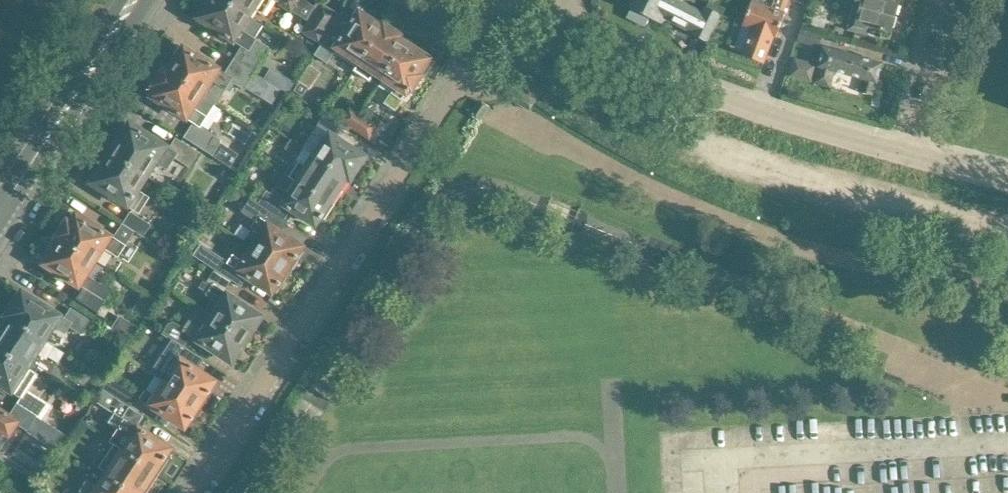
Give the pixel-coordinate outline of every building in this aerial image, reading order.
[(252,18),(224,0),(207,0),(204,4),(206,8),(199,19),(243,47),(235,60),(255,73),(262,62),(264,63),(271,52),(269,50),(271,48),(258,40),(258,39),(256,37),(264,26),(252,18)] [(252,18),(257,11),(263,15),(272,0),(224,0),(252,18)] [(279,3),(279,5),(292,13),(293,12),(301,0),(274,0),(279,3)] [(627,17),(645,27),(649,18),(663,25),(668,14),(695,28),(692,34),(708,42),(722,15),(720,14),(724,5),(714,0),(711,0),(707,7),(705,6),(703,10),(682,0),(634,0),(630,8),(631,9),(627,17)] [(742,55),(763,63),(773,37),(776,38),(786,12),(784,12),(789,0),(769,0),(768,5),(754,0),(752,0),(743,25),(752,29),(742,55)] [(855,4),(854,4),(847,30),(865,35),(869,26),(890,32),(898,3),(889,1),(889,0),(856,0),(855,4)] [(324,32),(336,14),(324,6),(312,24),(324,32)] [(360,64),(382,29),(373,23),(372,18),(366,14),(362,16),(358,13),(353,21),(343,14),(341,17),(335,26),(323,44),(323,43),(315,56),(328,63),(337,49),(359,64),(360,64)] [(312,24),(307,33),(323,43),(323,44),(335,26),(330,23),(324,32),(312,24)] [(383,78),(406,44),(398,39),(400,37),(396,34),(396,31),(390,27),(387,28),(384,26),(382,29),(360,64),(359,64),(355,70),(370,81),(376,73),(383,78)] [(801,29),(797,41),(820,47),(824,35),(801,29)] [(409,46),(406,44),(383,78),(396,87),(393,93),(392,92),(384,105),(395,112),(409,92),(410,93),(411,91),(412,91),(425,73),(427,74),(435,63),(419,53),(418,49),(412,45),(409,46)] [(177,47),(174,52),(174,56),(164,71),(215,105),(216,104),(217,104),(227,90),(231,92),(236,84),(245,89),(255,73),(235,60),(225,75),(181,47),(177,47)] [(789,76),(816,83),(830,87),(834,71),(862,79),(859,92),(873,96),(881,64),(823,48),(818,65),(794,59),(789,76)] [(215,105),(164,71),(163,73),(159,74),(155,81),(155,84),(154,86),(157,89),(151,97),(193,124),(184,137),(213,155),(220,145),(221,143),(221,141),(221,139),(220,138),(202,126),(215,105)] [(309,91),(300,85),(294,94),(303,99),(309,91)] [(522,93),(516,102),(529,111),(535,102),(522,93)] [(480,121),(489,108),(480,102),(472,115),(480,121)] [(350,127),(358,115),(349,109),(340,124),(349,129),(350,127)] [(337,140),(344,129),(349,133),(352,128),(350,127),(349,129),(340,124),(325,114),(304,147),(303,148),(351,180),(352,179),(356,178),(360,172),(359,168),(366,158),(337,140)] [(378,128),(358,115),(350,127),(352,128),(370,140),(378,128)] [(130,125),(121,139),(118,137),(108,152),(147,177),(156,163),(168,170),(177,158),(190,167),(199,152),(176,138),(169,150),(130,125)] [(303,148),(304,147),(291,139),(285,149),(299,157),(297,160),(299,161),(289,177),(297,182),(334,206),(351,180),(303,148)] [(147,177),(108,152),(98,168),(102,170),(93,183),(140,213),(151,198),(139,190),(147,177)] [(297,182),(290,193),(277,184),(270,196),(316,226),(321,219),(323,220),(324,219),(325,220),(334,206),(297,182)] [(243,213),(256,221),(252,227),(262,233),(253,248),(291,273),(293,270),(296,269),(300,263),(299,262),(300,261),(298,259),(299,258),(297,256),(302,248),(281,234),(289,223),(253,199),(243,213)] [(131,211),(123,225),(136,233),(136,232),(145,238),(152,225),(131,211)] [(129,243),(136,233),(123,225),(114,239),(77,216),(71,224),(68,222),(66,225),(62,226),(58,232),(59,236),(58,238),(95,262),(95,261),(107,268),(116,255),(119,257),(128,243),(129,243)] [(95,262),(58,238),(48,253),(44,254),(41,259),(42,263),(85,291),(78,301),(97,313),(111,290),(102,285),(102,284),(87,274),(95,262)] [(201,247),(194,257),(215,271),(233,282),(235,283),(241,273),(273,293),(278,285),(280,287),(281,286),(282,287),(284,285),(287,284),(291,277),(290,274),(291,273),(253,248),(244,261),(234,254),(228,263),(222,259),(201,247)] [(225,293),(232,282),(215,271),(208,282),(212,284),(206,294),(213,298),(204,312),(212,318),(248,340),(250,337),(254,336),(258,331),(257,327),(263,317),(225,293)] [(183,306),(195,306),(196,291),(184,291),(183,306)] [(8,315),(7,317),(45,341),(45,340),(54,327),(66,335),(71,328),(82,334),(91,321),(71,308),(64,319),(23,293),(16,304),(12,304),(8,312),(8,315)] [(120,316),(112,329),(133,343),(142,330),(120,316)] [(7,317),(0,328),(0,351),(27,368),(38,352),(47,357),(48,356),(59,363),(66,352),(54,344),(53,345),(45,340),(45,341),(7,317)] [(248,340),(212,318),(205,329),(190,320),(185,328),(175,321),(169,323),(163,333),(174,340),(184,347),(191,336),(233,364),(239,354),(243,354),(247,348),(246,344),(248,340)] [(174,340),(152,374),(153,374),(204,408),(205,406),(209,404),(212,400),(212,397),(213,395),(211,394),(212,393),(209,391),(215,382),(197,370),(204,359),(184,347),(174,340)] [(0,351),(0,384),(21,398),(17,405),(34,416),(42,422),(44,420),(53,405),(29,390),(39,376),(27,368),(0,351)] [(204,408),(153,374),(131,408),(145,416),(145,417),(148,419),(154,408),(186,428),(191,420),(193,421),(194,420),(196,421),(197,419),(200,417),(203,413),(203,409),(204,408)] [(111,377),(103,389),(130,407),(138,395),(111,377)] [(131,408),(130,407),(103,389),(96,401),(115,413),(110,422),(120,429),(112,442),(115,444),(114,445),(160,474),(169,461),(167,459),(168,457),(167,457),(172,449),(147,434),(148,433),(144,431),(144,432),(138,427),(145,417),(145,416),(131,408)] [(5,435),(11,439),(20,425),(27,430),(26,431),(50,445),(51,443),(62,450),(70,437),(44,420),(42,422),(34,416),(17,405),(9,417),(0,411),(0,443),(5,435)] [(160,474),(114,445),(104,462),(93,455),(88,463),(107,475),(106,476),(133,492),(148,492),(160,474)] [(106,476),(99,488),(87,480),(79,492),(133,492),(106,476)]
